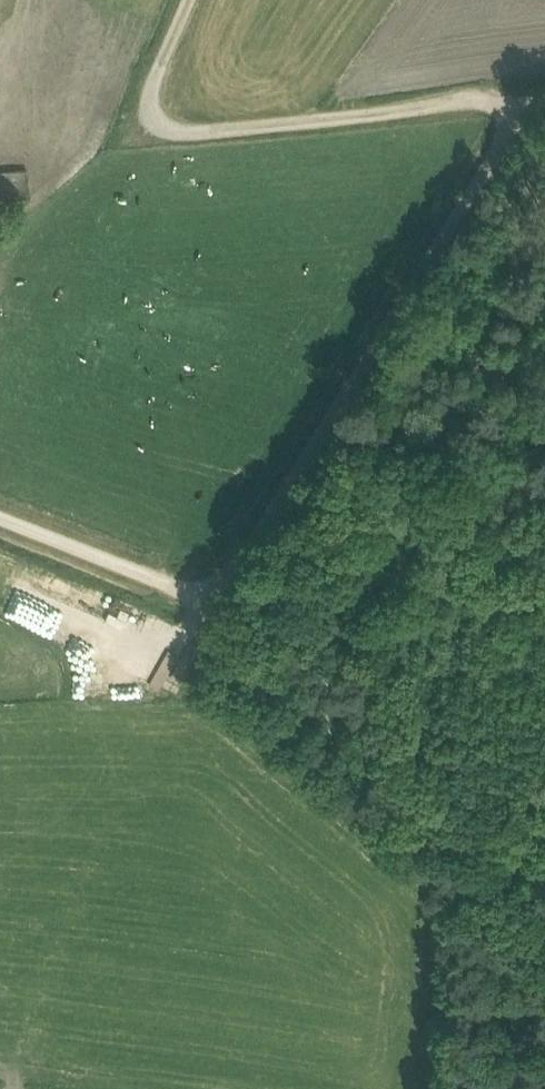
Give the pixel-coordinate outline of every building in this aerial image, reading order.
[(22,157),(0,158),(0,183),(23,182),(22,157)] [(15,578),(7,608),(26,613),(34,583),(15,578)] [(100,654),(103,644),(77,634),(74,644),(100,654)]
